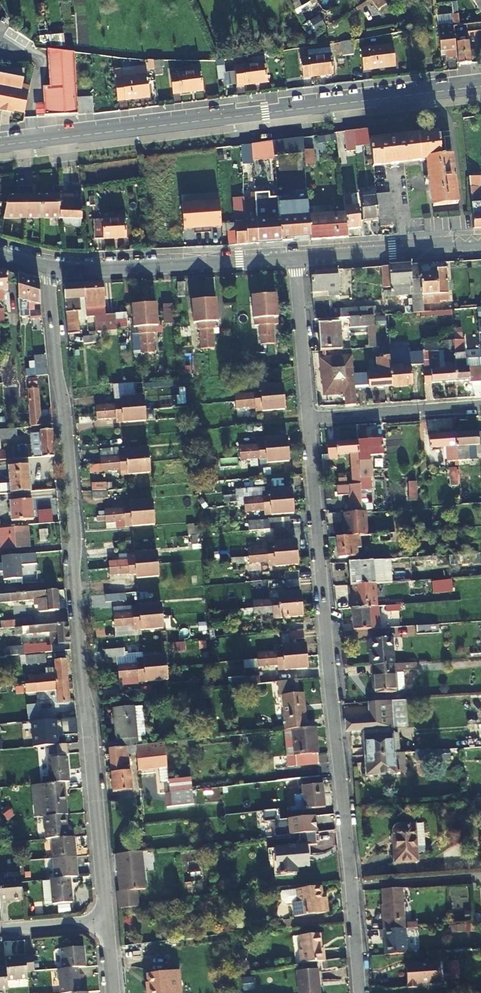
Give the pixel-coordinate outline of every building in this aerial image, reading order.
[(290,12),(301,7),(297,0),(284,0),(290,12)] [(391,0),(371,0),(377,9),(391,0)] [(304,24),(309,35),(325,27),(320,16),(304,24)] [(479,32),(479,25),(458,26),(454,27),(455,34),(455,36),(456,36),(459,64),(478,62),(477,53),(477,51),(474,51),(470,52),(468,33),(479,32)] [(446,60),(457,59),(455,36),(455,34),(439,36),(441,53),(446,52),(446,60)] [(393,45),(362,49),(365,71),(396,67),(393,45)] [(43,88),(46,117),(79,114),(78,97),(74,52),(69,51),(53,50),(48,49),(50,87),(43,88)] [(304,79),(334,75),(331,50),(308,53),(309,57),(301,57),(304,79)] [(268,83),(265,55),(253,57),(254,63),(236,66),(238,87),(268,83)] [(216,61),(219,82),(226,81),(223,60),(216,61)] [(154,61),(156,74),(163,73),(162,61),(154,61)] [(204,91),(200,64),(177,67),(178,73),(171,74),(174,95),(204,91)] [(147,70),(116,73),(119,101),(150,97),(147,70)] [(25,113),(29,92),(21,90),(23,78),(0,73),(0,109),(25,113)] [(92,96),(85,97),(87,114),(94,114),(92,96)] [(79,115),(87,114),(85,97),(79,97),(78,97),(79,115)] [(356,132),(357,148),(372,147),(371,140),(371,139),(371,130),(356,132)] [(335,132),(339,164),(347,163),(342,131),(335,132)] [(356,132),(346,133),(348,153),(358,152),(357,148),(356,132)] [(372,147),(374,165),(391,163),(392,165),(399,164),(399,162),(428,159),(431,177),(429,177),(429,184),(432,184),(434,206),(457,204),(452,155),(443,156),(439,132),(371,140),(372,147)] [(303,138),(287,140),(288,154),(304,152),(304,151),(303,138)] [(287,140),(274,142),(275,155),(288,154),(287,140)] [(252,145),(253,160),(275,158),(275,155),(274,142),(262,143),(252,145)] [(253,160),(252,145),(242,146),(243,162),(253,160)] [(304,152),(305,167),(313,167),(311,151),(304,151),(304,152)] [(480,229),(480,181),(480,177),(479,167),(468,168),(474,229),(480,229)] [(19,195),(9,195),(5,216),(60,218),(61,197),(61,187),(54,187),(53,196),(34,196),(34,186),(19,186),(19,195)] [(245,192),(244,186),(233,187),(234,197),(238,197),(238,208),(246,208),(245,197),(245,192)] [(288,197),(278,198),(279,204),(307,202),(307,191),(295,192),(296,199),(288,199),(288,197)] [(257,220),(259,244),(282,242),(280,218),(279,204),(278,198),(278,197),(270,198),(270,192),(256,194),(256,203),(257,209),(257,220)] [(378,203),(391,201),(391,193),(377,194),(377,197),(378,203)] [(353,208),(352,195),(345,196),(347,214),(349,231),(362,230),(359,208),(353,208)] [(60,219),(83,220),(82,216),(81,197),(61,197),(60,218),(60,219)] [(379,211),(378,203),(377,197),(362,198),(365,221),(380,220),(379,211)] [(391,201),(378,203),(379,211),(392,210),(391,201)] [(280,218),(282,242),(310,240),(309,217),(308,202),(307,202),(279,204),(280,218)] [(246,208),(238,208),(233,209),(233,223),(236,223),(237,232),(228,233),(229,246),(248,244),(246,220),(246,210),(246,208)] [(257,209),(246,210),(246,220),(257,220),(257,209)] [(379,211),(380,220),(391,219),(393,218),(392,210),(379,211)] [(350,238),(349,231),(347,214),(336,215),(338,239),(350,238)] [(127,239),(126,215),(110,216),(110,219),(94,220),(95,240),(127,239)] [(328,239),(338,239),(336,215),(326,216),(328,239)] [(309,217),(310,240),(328,239),(326,216),(309,217)] [(394,226),(393,218),(391,219),(380,220),(380,227),(382,227),(394,226)] [(248,244),(259,244),(257,220),(246,220),(248,244)] [(422,295),(421,274),(420,264),(390,266),(390,267),(392,297),(413,296),(415,313),(421,313),(423,312),(423,306),(423,299),(422,295)] [(385,297),(392,297),(390,267),(383,268),(385,297)] [(329,292),(329,297),(341,296),(340,268),(318,269),(312,276),(313,293),(314,293),(329,292)] [(437,273),(421,274),(422,295),(423,299),(423,306),(440,304),(440,302),(449,301),(447,269),(437,269),(437,273)] [(20,315),(2,313),(2,311),(5,310),(3,293),(8,293),(6,271),(0,272),(0,334),(8,335),(9,327),(21,328),(20,315)] [(20,315),(30,313),(29,278),(18,274),(20,315)] [(265,297),(268,346),(274,345),(273,326),(278,325),(276,297),(274,297),(273,282),(271,282),(270,274),(263,274),(264,282),(265,297)] [(30,313),(42,312),(40,281),(29,278),(30,313)] [(186,297),(185,283),(178,283),(179,297),(186,297)] [(117,331),(116,314),(106,315),(103,284),(85,285),(87,318),(99,317),(100,333),(117,331)] [(65,286),(69,335),(79,334),(79,322),(88,321),(87,318),(85,285),(65,286)] [(268,346),(265,297),(253,298),(255,327),(259,327),(261,346),(268,346)] [(217,300),(205,301),(208,349),(215,349),(214,330),(215,330),(215,323),(218,323),(217,300)] [(205,301),(193,302),(194,324),(198,324),(198,331),(200,331),(201,350),(208,349),(205,301)] [(316,311),(330,310),(330,302),(315,303),(316,311)] [(156,305),(144,306),(148,354),(155,353),(154,334),(155,334),(154,327),(158,327),(156,305)] [(144,306),(132,307),(134,329),(138,328),(138,336),(139,335),(141,354),(148,354),(144,306)] [(362,317),(375,316),(374,307),(361,308),(362,317)] [(362,317),(361,308),(330,310),(316,311),(316,320),(319,320),(350,318),(362,317)] [(375,316),(362,317),(350,318),(351,328),(369,327),(370,348),(373,348),(374,348),(377,347),(377,345),(375,316)] [(321,352),(343,350),(341,323),(319,324),(321,352)] [(457,381),(471,380),(471,384),(480,383),(480,367),(467,368),(465,354),(464,354),(462,328),(454,328),(455,352),(457,381)] [(88,346),(101,345),(100,337),(87,337),(88,346)] [(368,376),(369,388),(394,387),(391,347),(391,344),(377,345),(377,347),(374,348),(374,360),(378,360),(379,376),(368,376)] [(424,365),(425,383),(457,381),(455,352),(444,353),(445,369),(432,370),(431,352),(439,351),(439,345),(423,345),(423,352),(424,365)] [(424,365),(423,352),(411,352),(411,354),(406,355),(407,369),(403,369),(402,365),(398,366),(397,346),(391,347),(394,387),(413,386),(412,365),(424,365)] [(36,369),(47,368),(46,354),(34,355),(36,369)] [(357,404),(353,357),(322,360),(326,396),(346,394),(347,405),(357,404)] [(282,378),(282,371),(267,373),(268,380),(282,378)] [(19,385),(5,386),(5,398),(20,397),(19,385)] [(235,401),(284,397),(283,387),(254,389),(254,394),(235,396),(235,401)] [(30,420),(29,420),(30,428),(52,425),(51,417),(40,417),(38,390),(28,391),(30,420)] [(96,413),(145,409),(144,397),(114,399),(115,405),(95,407),(96,413)] [(284,397),(235,401),(236,409),(255,407),(256,412),(285,410),(284,397)] [(145,409),(96,413),(96,420),(116,419),(116,424),(146,421),(145,409)] [(287,432),(287,424),(273,426),(274,433),(287,432)] [(18,429),(7,430),(0,431),(0,439),(19,438),(18,429)] [(53,457),(55,457),(53,431),(29,433),(31,444),(13,446),(14,452),(0,453),(0,461),(53,457)] [(456,435),(459,463),(466,462),(466,461),(477,460),(476,448),(480,448),(479,433),(456,435)] [(459,463),(456,435),(429,436),(430,449),(446,448),(447,463),(459,463)] [(240,453),(288,449),(288,439),(259,441),(259,445),(239,447),(240,453)] [(362,485),(362,490),(373,490),(373,477),(371,477),(370,456),(384,455),(383,440),(358,442),(361,478),(362,485)] [(321,457),(322,461),(339,461),(338,456),(351,455),(354,485),(362,485),(361,478),(358,442),(328,444),(329,456),(321,457)] [(90,466),(149,461),(148,449),(119,452),(120,458),(90,461),(90,466)] [(288,449),(240,453),(240,461),(260,460),(261,465),(289,462),(288,449)] [(149,461),(90,466),(91,473),(121,470),(121,476),(150,473),(149,461)] [(9,468),(11,494),(31,493),(29,466),(9,468)] [(449,486),(457,486),(457,469),(449,469),(449,486)] [(417,483),(408,482),(408,500),(416,500),(417,483)] [(92,491),(106,490),(106,483),(92,484),(92,491)] [(350,485),(350,486),(352,513),(364,512),(363,500),(362,490),(362,485),(354,485),(351,485),(350,485)] [(244,506),(293,502),(292,490),(263,493),(263,498),(244,500),(244,506)] [(119,498),(118,491),(93,493),(94,501),(119,498)] [(32,501),(11,503),(12,522),(33,521),(32,501)] [(105,517),(153,513),(152,501),(123,503),(123,509),(104,511),(105,517)] [(265,517),(294,515),(293,502),(244,506),(245,513),(257,512),(258,517),(265,517)] [(343,528),(343,537),(367,536),(366,512),(364,512),(352,513),(344,513),(345,528),(343,528)] [(105,517),(96,517),(96,522),(105,522),(105,524),(125,522),(125,528),(154,526),(153,513),(105,517)] [(274,529),(288,528),(290,528),(289,518),(269,520),(270,530),(274,529)] [(29,548),(29,538),(28,527),(21,528),(0,530),(0,551),(29,548)] [(289,537),(288,528),(274,529),(274,539),(289,537)] [(49,545),(48,532),(41,533),(43,546),(49,545)] [(343,537),(336,538),(338,559),(365,557),(365,556),(369,556),(369,548),(373,548),(372,535),(367,536),(343,537)] [(249,558),(297,554),(296,542),(267,544),(267,550),(248,552),(249,558)] [(110,569),(157,566),(156,553),(128,555),(129,562),(109,563),(110,569)] [(20,556),(21,566),(37,565),(36,554),(20,556)] [(297,554),(249,558),(249,565),(269,564),(269,568),(298,566),(297,554)] [(3,574),(4,581),(22,579),(21,566),(20,556),(0,557),(0,575),(3,574)] [(351,586),(353,586),(377,585),(393,584),(391,560),(349,562),(351,586)] [(157,566),(110,569),(110,577),(129,575),(129,580),(159,577),(157,566)] [(285,573),(285,580),(300,579),(299,572),(285,573)] [(300,579),(285,580),(286,587),(300,586),(300,579)] [(377,585),(353,586),(354,595),(352,595),(353,609),(379,607),(377,585)] [(0,596),(0,604),(35,601),(36,607),(39,607),(39,613),(59,611),(58,591),(0,596)] [(253,609),(302,605),(301,594),(272,596),(272,602),(253,603),(253,609)] [(161,604),(132,607),(132,613),(113,615),(114,621),(162,617),(161,604)] [(302,605),(253,609),(254,616),(273,615),(274,619),(303,617),(302,605)] [(355,630),(371,629),(370,621),(380,620),(380,613),(402,611),(401,605),(379,607),(353,609),(355,630)] [(132,613),(132,607),(113,608),(113,615),(132,613)] [(162,617),(114,621),(114,628),(133,626),(134,633),(163,630),(162,617)] [(67,624),(17,628),(17,635),(24,635),(23,632),(27,631),(27,635),(54,633),(55,645),(71,644),(69,624),(67,624)] [(292,633),(304,632),(304,624),(291,625),(292,633)] [(304,632),(292,633),(292,641),(305,640),(304,632)] [(370,666),(394,665),(393,639),(371,640),(372,654),(370,655),(370,666)] [(47,653),(47,645),(24,647),(24,650),(25,655),(27,655),(47,653)] [(258,661),(306,656),(305,646),(277,648),(277,652),(257,654),(258,661)] [(107,658),(121,656),(120,648),(106,649),(107,658)] [(47,656),(37,656),(38,664),(47,664),(47,656)] [(118,673),(166,669),(165,656),(135,659),(135,666),(117,667),(118,673)] [(306,656),(258,661),(258,668),(278,666),(278,671),(307,669),(306,656)] [(30,686),(68,682),(66,661),(55,661),(55,669),(47,670),(48,677),(30,679),(30,686)] [(394,665),(370,666),(371,675),(374,675),(375,694),(396,692),(395,674),(398,674),(398,665),(394,665)] [(166,669),(118,673),(118,679),(138,678),(138,683),(167,681),(166,669)] [(307,728),(303,693),(298,694),(297,680),(277,682),(278,696),(280,696),(284,731),(292,730),(307,728)] [(30,686),(8,688),(10,702),(27,701),(26,699),(26,695),(57,692),(58,705),(70,703),(68,682),(30,686)] [(113,696),(127,695),(126,688),(112,689),(113,696)] [(26,695),(26,699),(53,696),(54,705),(58,705),(57,692),(26,695)] [(352,732),(364,731),(393,729),(394,729),(392,708),(392,705),(371,706),(372,719),(346,721),(346,732),(348,732),(352,732)] [(37,722),(47,721),(45,706),(27,707),(28,716),(37,715),(37,722)] [(137,707),(140,736),(148,735),(145,706),(137,707)] [(140,736),(137,707),(116,709),(118,739),(125,738),(126,747),(129,746),(137,746),(141,745),(140,736)] [(307,728),(292,730),(295,766),(317,764),(313,727),(307,728)] [(366,755),(394,754),(393,734),(393,729),(364,731),(366,755)] [(139,766),(139,769),(168,766),(165,742),(141,745),(137,746),(138,752),(150,751),(151,757),(138,759),(139,766)] [(122,766),(131,766),(129,746),(126,747),(111,748),(113,773),(123,772),(122,766)] [(65,747),(54,747),(55,757),(65,756),(65,747)] [(406,773),(405,753),(401,753),(394,754),(366,755),(367,775),(406,773)] [(63,784),(68,784),(66,761),(47,762),(49,786),(63,784)] [(123,772),(113,773),(115,792),(133,790),(131,771),(131,770),(131,766),(122,766),(123,772)] [(64,818),(66,818),(63,784),(49,786),(42,786),(42,791),(32,791),(34,811),(44,811),(45,820),(64,818)] [(289,812),(326,808),(324,785),(302,787),(304,802),(296,802),(296,807),(289,808),(289,812)] [(194,805),(193,791),(170,793),(166,794),(168,808),(194,805)] [(34,811),(35,820),(42,820),(45,820),(44,811),(34,811)] [(45,820),(42,820),(44,843),(50,842),(66,841),(64,818),(45,820)] [(418,854),(414,824),(400,826),(396,828),(392,833),(392,840),(395,840),(397,863),(419,861),(418,854)] [(422,824),(414,824),(418,854),(422,853),(425,851),(424,843),(422,824)] [(320,844),(319,832),(300,834),(301,842),(297,842),(298,847),(275,849),(278,874),(281,874),(281,876),(284,875),(284,873),(296,872),(295,867),(310,866),(308,848),(318,847),(320,844)] [(72,840),(66,841),(50,842),(51,851),(52,864),(74,862),(72,840)] [(117,855),(115,855),(117,873),(119,873),(121,893),(118,893),(119,907),(121,907),(139,905),(137,891),(146,890),(142,852),(117,855)] [(52,864),(53,883),(67,882),(75,881),(74,862),(52,864)] [(23,903),(21,886),(21,880),(0,882),(0,904),(23,903)] [(53,883),(49,883),(51,909),(70,908),(67,882),(53,883)] [(325,885),(301,888),(302,900),(296,901),(298,915),(331,911),(329,897),(326,897),(325,885)] [(301,888),(285,889),(286,898),(288,898),(292,901),(296,901),(302,900),(301,888)] [(382,931),(402,930),(398,889),(378,890),(382,931)] [(451,908),(464,907),(463,889),(451,889),(451,908)] [(382,931),(377,932),(378,939),(381,939),(383,956),(405,955),(403,929),(402,930),(382,931)] [(302,934),(304,961),(325,959),(324,947),(322,947),(320,933),(302,934)] [(58,952),(59,971),(75,970),(82,970),(80,950),(58,952)] [(25,974),(25,961),(5,963),(6,971),(7,984),(26,982),(26,977),(25,974)] [(32,961),(25,961),(25,974),(27,974),(33,973),(32,961)] [(406,990),(415,990),(414,985),(439,983),(437,963),(416,965),(416,964),(404,965),(406,990)] [(450,963),(450,979),(458,979),(459,963),(450,963)] [(322,984),(325,983),(324,969),(303,971),(305,992),(323,992),(322,984)] [(56,972),(58,992),(77,992),(75,970),(59,971),(56,972)] [(170,971),(172,992),(183,992),(180,970),(170,971)] [(170,971),(149,974),(151,990),(149,990),(149,992),(172,992),(170,971)] [(256,989),(254,977),(242,979),(244,991),(256,989)]
